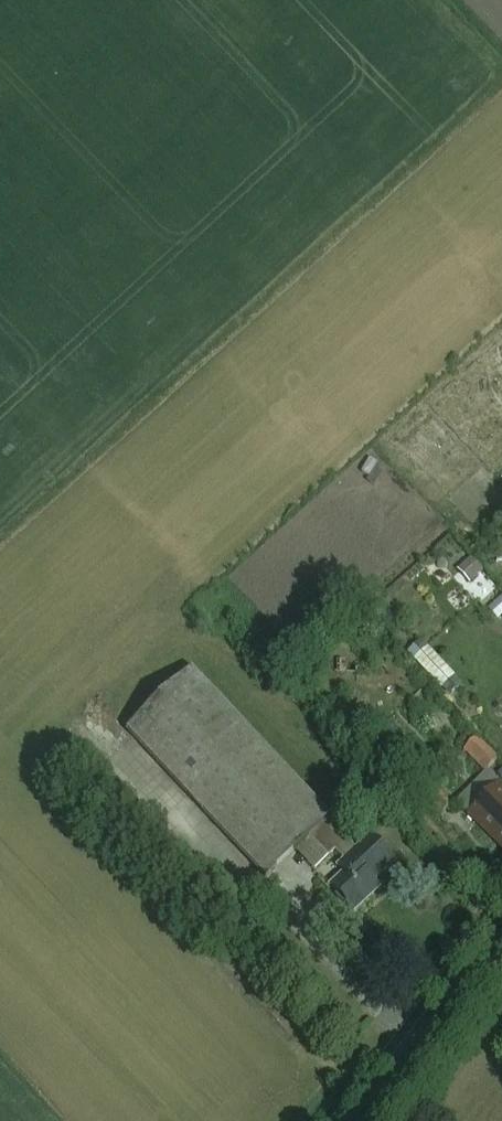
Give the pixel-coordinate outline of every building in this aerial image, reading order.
[(374,884),(395,864),(371,838),(356,852),(347,842),(350,839),(193,671),(128,733),(266,880),(310,839),(329,859),(335,853),(345,863),(338,869),(344,876),(330,889),(354,914),(380,890),(374,884)] [(486,774),(499,762),(477,740),(464,752),(486,774)] [(500,785),(468,817),(496,845),(498,842),(501,846),(501,787),(500,785)]
